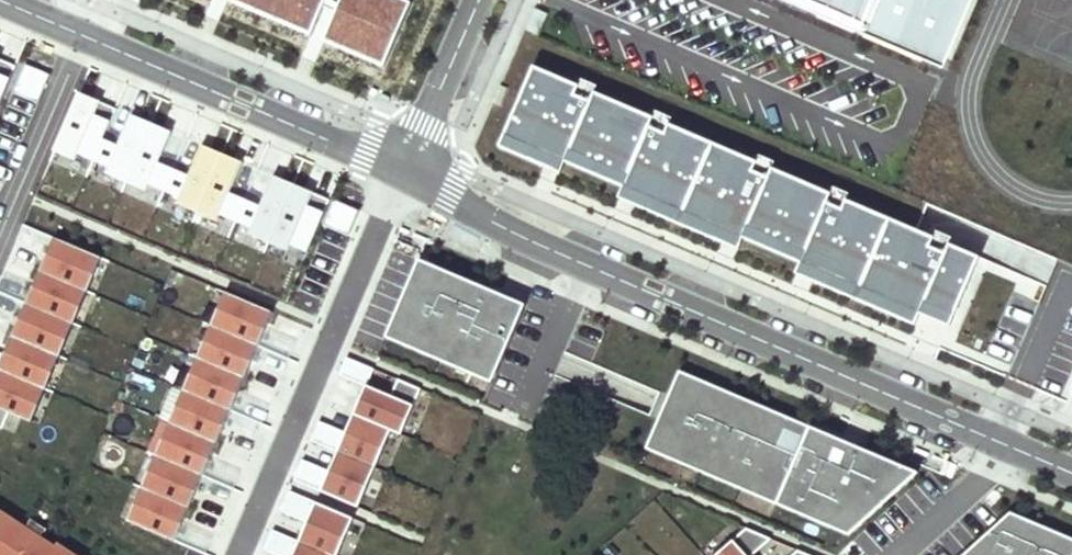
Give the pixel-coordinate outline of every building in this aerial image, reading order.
[(408,0),(231,0),(309,32),(321,3),(340,11),(327,42),(385,67),(413,2),(408,0)] [(943,69),(948,58),(973,0),(782,0),(943,69)] [(948,58),(953,60),(979,0),(973,0),(948,58)] [(16,66),(0,59),(0,104),(16,66)] [(50,75),(25,64),(13,93),(38,104),(50,75)] [(980,258),(534,67),(504,136),(565,163),(570,152),(628,176),(623,187),(743,239),(748,228),(805,252),(800,263),(920,314),(925,303),(955,316),(980,258)] [(99,101),(79,93),(77,99),(96,107),(99,101)] [(77,99),(54,151),(75,160),(78,154),(94,160),(103,139),(116,109),(99,101),(96,107),(77,99)] [(151,124),(132,115),(129,121),(149,130),(151,124)] [(119,145),(103,139),(94,160),(109,167),(107,173),(126,182),(149,130),(129,121),(119,145)] [(171,132),(151,124),(149,130),(168,138),(171,132)] [(168,138),(149,130),(126,182),(146,190),(149,184),(164,191),(174,169),(158,162),(168,138)] [(565,163),(504,136),(499,147),(561,174),(565,163)] [(222,154),(202,146),(200,152),(220,160),(222,154)] [(189,176),(174,169),(164,191),(180,197),(178,203),(198,212),(220,160),(200,152),(189,176)] [(628,176),(570,152),(565,163),(623,187),(628,176)] [(242,163),(222,154),(220,160),(240,169),(242,163)] [(240,169),(220,160),(198,212),(218,220),(220,215),(236,221),(245,200),(230,193),(240,169)] [(293,185),(274,176),(271,182),(291,191),(293,185)] [(261,206),(245,200),(236,221),(252,228),(249,234),(269,242),(291,191),(271,182),(261,206)] [(312,193),(293,185),(291,191),(310,199),(312,193)] [(743,239),(623,187),(618,198),(738,250),(743,239)] [(310,199),(291,191),(269,242),(289,251),(291,245),(308,252),(330,200),(312,193),(310,199)] [(359,211),(334,200),(323,226),(349,236),(359,211)] [(421,251),(427,239),(401,228),(396,240),(421,251)] [(805,252),(748,228),(743,239),(800,263),(805,252)] [(97,256),(54,238),(40,271),(82,289),(97,256)] [(102,258),(97,256),(82,289),(87,291),(102,258)] [(526,305),(420,259),(412,277),(407,290),(401,302),(396,315),(390,327),(386,337),(492,382),(496,373),(502,360),(507,348),(513,335),(518,322),(523,310),(526,305)] [(920,314),(800,263),(795,274),(915,325),(920,314)] [(82,289),(40,271),(26,303),(68,321),(82,289)] [(87,291),(82,289),(68,321),(74,324),(87,291)] [(230,294),(225,292),(211,326),(216,328),(230,294)] [(273,312),(230,294),(216,328),(259,346),(273,312)] [(68,321),(26,303),(12,336),(55,354),(68,321)] [(950,327),(955,316),(925,303),(920,314),(950,327)] [(74,324),(68,321),(55,354),(60,356),(74,324)] [(216,328),(211,326),(197,358),(202,360),(216,328)] [(259,346),(216,328),(202,360),(245,378),(259,346)] [(12,336),(0,364),(0,369),(41,387),(55,354),(12,336)] [(60,356),(55,354),(41,387),(46,389),(60,356)] [(374,369),(347,357),(340,374),(366,386),(354,413),(392,430),(402,434),(421,389),(399,379),(392,395),(367,385),(374,369)] [(202,360),(197,358),(183,390),(188,392),(202,360)] [(245,378),(202,360),(188,392),(231,410),(245,378)] [(0,369),(0,427),(2,428),(9,413),(26,420),(41,387),(0,369)] [(919,473),(680,371),(669,396),(659,419),(647,448),(832,528),(849,535),(919,473)] [(46,389),(41,387),(26,420),(31,422),(46,389)] [(188,392),(183,390),(169,423),(174,425),(188,392)] [(231,410),(188,392),(174,425),(217,443),(231,410)] [(392,430),(354,413),(354,414),(362,418),(354,435),(346,432),(320,420),(311,440),(376,467),(392,430)] [(354,414),(346,432),(354,435),(362,418),(354,414)] [(174,425),(169,423),(155,455),(160,458),(174,425)] [(217,443),(174,425),(160,458),(203,476),(217,443)] [(376,467),(311,440),(346,455),(337,474),(329,471),(303,459),(294,480),(358,507),(376,467)] [(337,474),(346,455),(337,452),(329,471),(337,474)] [(160,458),(155,455),(142,488),(147,490),(160,458)] [(203,476),(160,458),(147,490),(189,508),(203,476)] [(127,521),(132,523),(147,490),(142,488),(127,521)] [(189,508),(147,490),(132,523),(175,541),(189,508)] [(290,490),(281,511),(307,522),(316,525),(307,544),(299,541),(273,530),(331,554),(338,554),(354,518),(290,490)] [(57,543),(55,546),(41,537),(26,527),(0,510),(0,554),(75,554),(57,543)] [(1011,512),(1002,520),(988,533),(978,542),(968,551),(964,554),(1071,554),(1071,538),(1011,512)] [(32,517),(26,527),(41,537),(47,527),(32,517)] [(307,544),(316,525),(307,522),(299,541),(307,544)] [(747,528),(717,554),(754,554),(772,539),(747,528)] [(273,530),(264,550),(277,554),(331,554),(273,530)]
